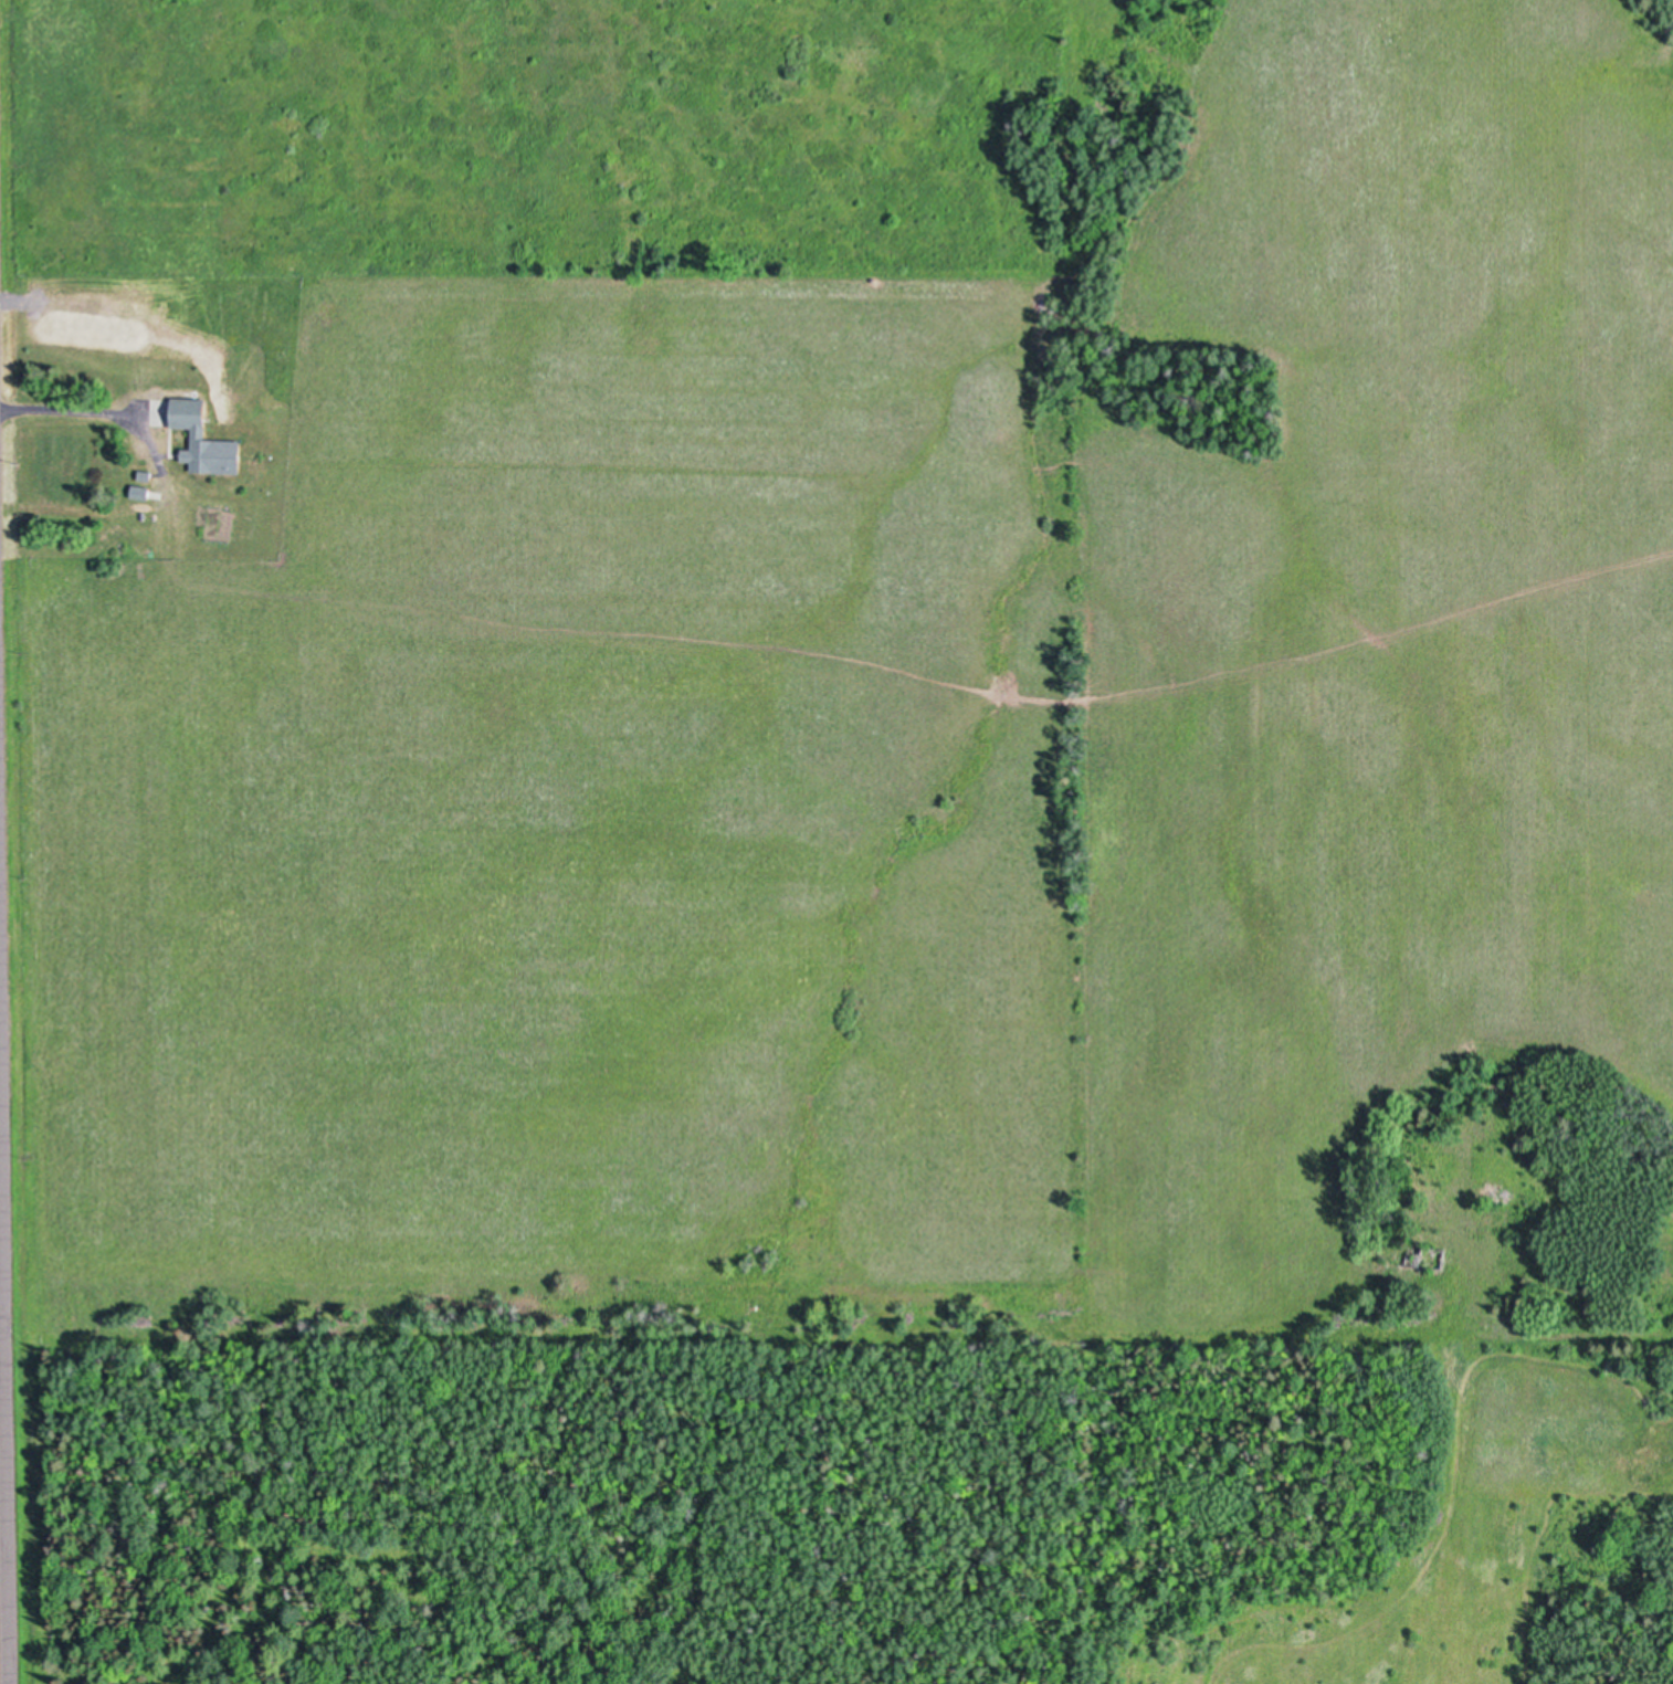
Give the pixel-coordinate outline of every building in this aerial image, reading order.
[(171,397),(206,397),(206,438),(241,439),(240,471),(190,470),(191,460),(181,460),(181,446),(191,448),(191,425),(171,425),(171,397)] [(138,469),(151,470),(150,480),(137,478),(138,469)] [(133,483),(150,486),(148,498),(130,496),(133,483)] [(336,936),(342,930),(335,924),(330,931),(336,936)] [(1408,1251),(1422,1253),(1423,1246),(1446,1249),(1444,1269),(1407,1265),(1408,1251)]
